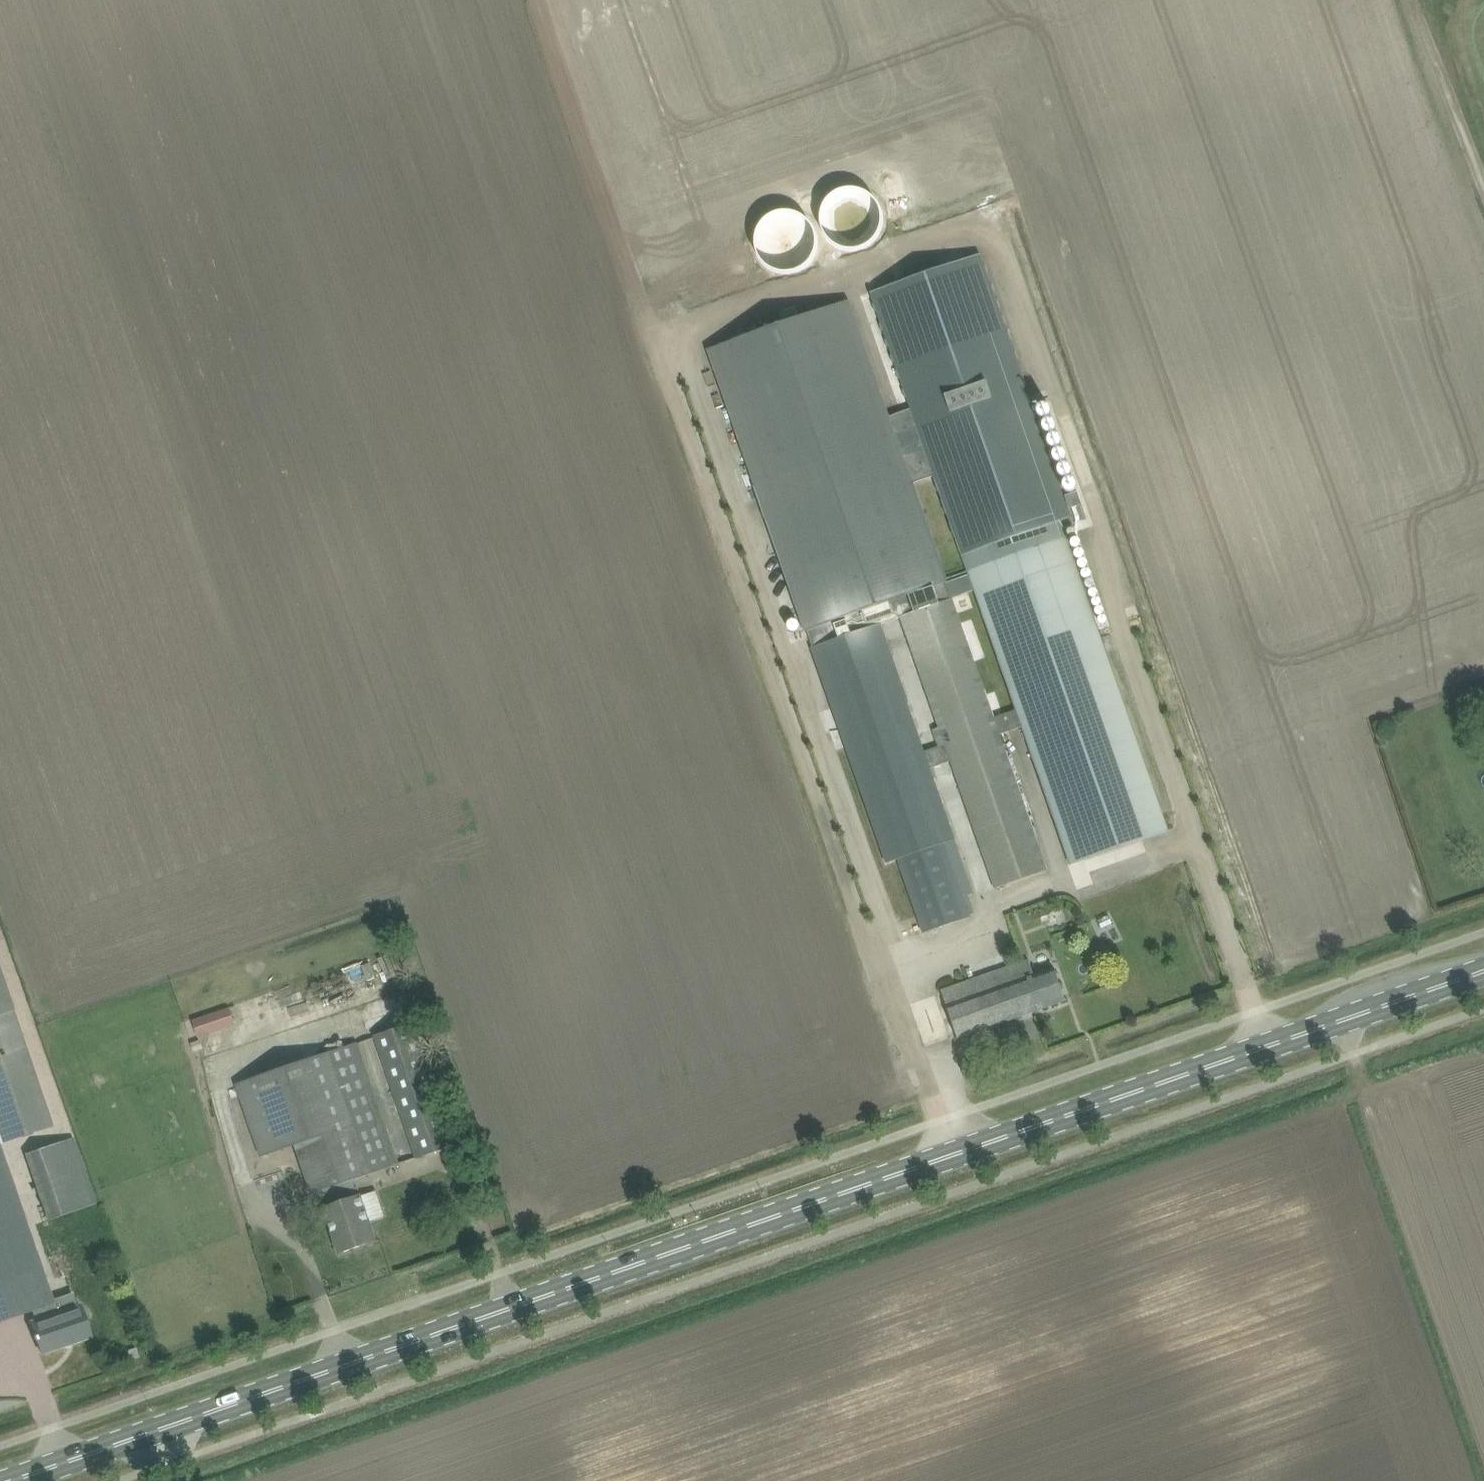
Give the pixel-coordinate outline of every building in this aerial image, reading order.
[(924,932),(925,933),(970,917),(969,915),(963,897),(970,894),(974,893),(955,839),(930,768),(950,761),(994,890),(1046,872),(999,734),(1022,726),(1070,864),(1142,839),(1170,830),(1067,536),(1062,520),(1072,517),(981,253),(870,291),(962,555),(968,571),(1016,710),(993,718),(953,600),(952,600),(945,581),(947,580),(940,560),(850,299),(709,348),(801,616),(806,629),(807,629),(813,646),(812,646),(840,728),(847,747),(875,878),(899,859),(924,932)] [(942,991),(958,1035),(959,1038),(1066,1000),(1055,968),(1035,975),(1029,960),(942,991)] [(55,1127),(0,967),(0,1146),(2,1145),(55,1127)] [(230,1007),(204,1016),(210,1034),(236,1025),(230,1007)] [(376,1036),(411,1139),(418,1158),(456,1145),(414,1023),(376,1036)] [(355,1179),(400,1164),(359,1042),(351,1045),(351,1044),(237,1084),(262,1157),(297,1145),(324,1224),(329,1222),(340,1253),(377,1240),(361,1194),(360,1195),(355,1179)] [(75,1137),(27,1154),(49,1219),(96,1205),(75,1137)] [(32,1307),(37,1321),(32,1323),(42,1353),(91,1336),(81,1306),(56,1314),(51,1301),(55,1300),(2,1145),(0,1146),(0,1317),(32,1307)]
